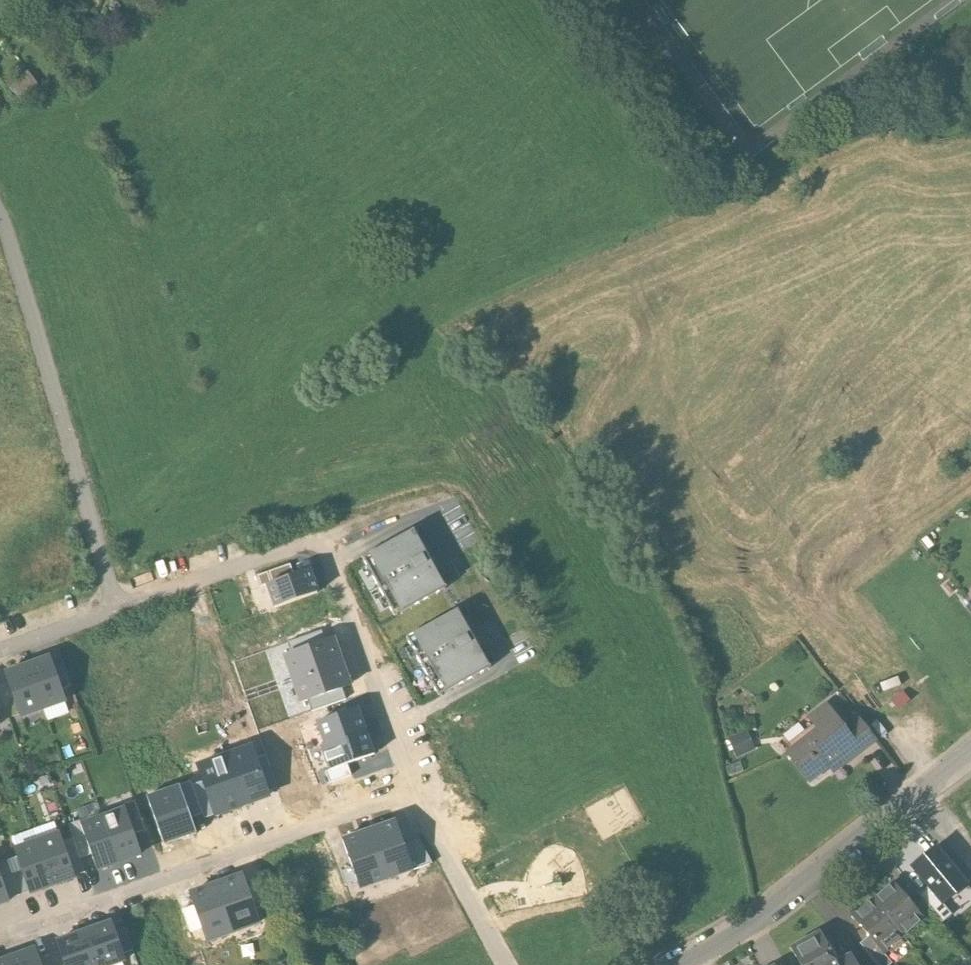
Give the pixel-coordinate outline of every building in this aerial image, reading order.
[(41,89),(30,74),(21,80),(32,95),(41,89)] [(414,529),(362,558),(395,617),(447,588),(414,529)] [(260,588),(267,585),(294,576),(290,565),(256,576),(260,588)] [(317,593),(309,570),(294,576),(267,585),(275,608),(317,593)] [(459,609),(406,638),(439,697),(491,668),(459,609)] [(333,640),(285,657),(293,681),(342,663),(333,640)] [(53,668),(49,658),(28,666),(43,710),(55,706),(65,702),(53,668)] [(342,663),(293,681),(301,703),(350,686),(342,663)] [(72,686),(64,664),(53,668),(61,690),(72,686)] [(43,710),(28,666),(6,674),(9,683),(17,706),(22,718),(43,710)] [(9,683),(0,686),(0,692),(6,710),(17,706),(9,683)] [(843,726),(827,706),(809,720),(818,732),(788,755),(809,782),(840,758),(845,764),(861,751),(842,727),(843,726)] [(358,709),(317,723),(325,747),(366,732),(358,709)] [(843,726),(842,727),(861,751),(876,739),(857,715),(843,726)] [(366,732),(325,747),(321,748),(329,771),(374,755),(366,732)] [(748,753),(741,736),(730,741),(737,757),(748,753)] [(251,748),(224,757),(242,806),(268,797),(267,793),(255,759),(251,748)] [(266,755),(255,759),(267,793),(278,789),(266,755)] [(224,757),(198,766),(203,782),(215,816),(242,806),(224,757)] [(191,782),(179,786),(190,819),(203,815),(192,785),(191,782)] [(215,816),(203,782),(192,785),(203,815),(204,820),(215,816)] [(179,786),(148,798),(164,846),(196,834),(190,819),(179,786)] [(957,805),(970,826),(970,798),(957,805)] [(126,811),(134,835),(145,831),(135,802),(124,805),(126,811)] [(103,819),(118,863),(141,855),(134,835),(126,811),(103,819)] [(103,819),(81,826),(92,855),(97,871),(118,863),(103,819)] [(395,822),(369,831),(386,880),(413,871),(404,846),(395,822)] [(80,824),(69,828),(73,839),(80,859),(92,855),(81,826),(80,824)] [(369,831),(342,841),(352,868),(340,872),(345,886),(357,882),(360,890),(386,880),(369,831)] [(59,835),(37,842),(53,886),(74,879),(74,877),(62,843),(59,835)] [(74,877),(85,873),(80,859),(73,839),(62,843),(74,877)] [(419,840),(404,846),(413,871),(432,864),(419,840)] [(37,842),(16,850),(23,869),(30,892),(31,894),(53,886),(37,842)] [(966,885),(936,848),(912,868),(928,887),(942,905),(966,885)] [(19,896),(30,892),(23,869),(11,873),(19,896)] [(19,896),(11,873),(0,877),(0,879),(8,900),(19,896)] [(242,877),(216,886),(233,932),(258,924),(254,910),(246,888),(242,877)] [(8,902),(8,900),(0,879),(0,905),(8,902)] [(258,884),(246,888),(254,910),(266,906),(258,884)] [(893,884),(873,900),(903,937),(923,920),(913,908),(893,884)] [(216,886),(191,895),(195,906),(203,929),(207,941),(233,932),(216,886)] [(942,905),(928,887),(918,895),(922,900),(937,918),(941,923),(951,915),(942,905)] [(883,954),(903,937),(873,900),(853,917),(869,937),(883,954)] [(922,900),(913,908),(923,920),(928,926),(937,918),(922,900)] [(195,906),(182,911),(190,933),(203,929),(195,906)] [(84,932),(96,964),(115,964),(124,962),(122,955),(114,932),(111,923),(84,932)] [(126,928),(114,932),(122,955),(133,951),(126,928)] [(84,932),(58,942),(61,951),(66,964),(96,964),(84,932)] [(791,949),(800,964),(855,964),(852,959),(847,958),(836,964),(830,953),(833,951),(828,940),(824,943),(819,934),(791,949)] [(860,944),(877,964),(891,964),(892,964),(883,954),(869,937),(860,944)] [(8,959),(10,964),(40,964),(38,959),(35,950),(8,959)] [(49,955),(53,964),(66,964),(61,951),(49,955)] [(38,959),(40,964),(53,964),(49,955),(38,959)]
